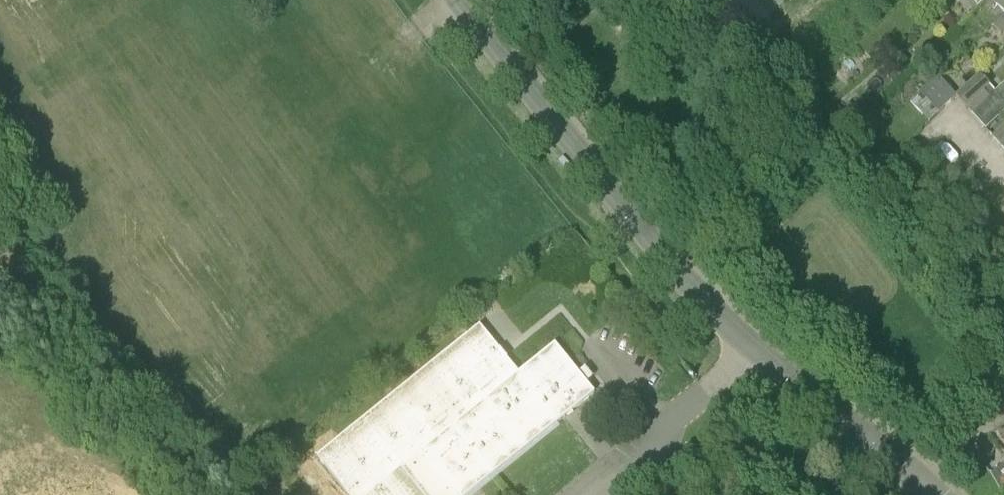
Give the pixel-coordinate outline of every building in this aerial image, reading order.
[(993,26),(1003,16),(1003,0),(1001,0),(983,16),(993,26)] [(993,26),(1001,35),(1003,32),(1003,16),(993,26)] [(892,63),(899,70),(908,62),(902,54),(892,63)] [(957,97),(971,113),(995,91),(980,74),(957,96),(957,97)] [(957,97),(957,96),(938,75),(920,92),(939,113),(957,97)] [(822,91),(815,83),(806,91),(813,99),(822,91)] [(971,113),(986,129),(1003,113),(1003,105),(1003,101),(995,91),(971,113)] [(1000,144),(1003,140),(1003,125),(992,136),(1000,144)] [(579,406),(595,393),(585,381),(588,379),(583,373),(580,375),(555,344),(518,374),(480,326),(317,457),(348,494),(469,494),(579,406)] [(991,475),(1002,494),(1003,494),(1003,465),(991,475)]
